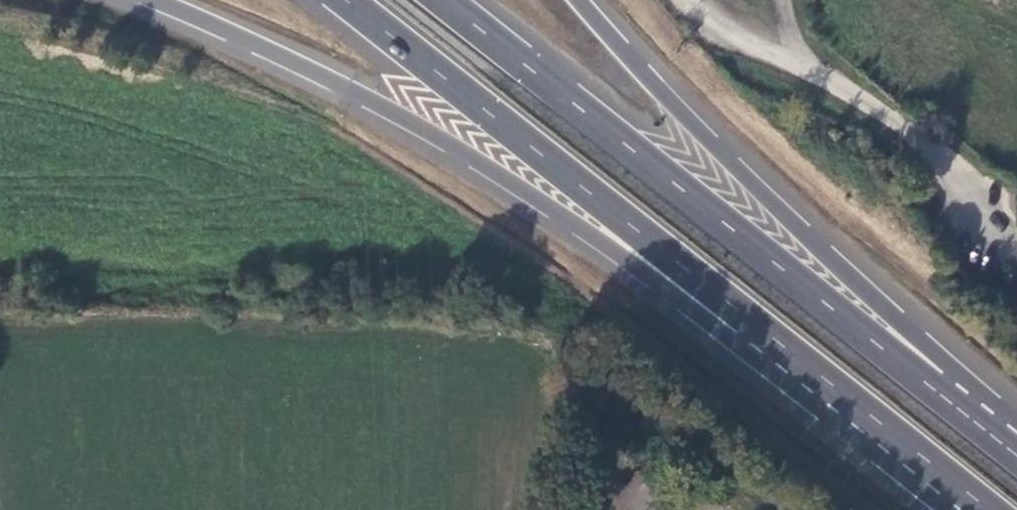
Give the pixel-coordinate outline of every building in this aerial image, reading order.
[(998,10),(1002,0),(974,0),(998,10)]
